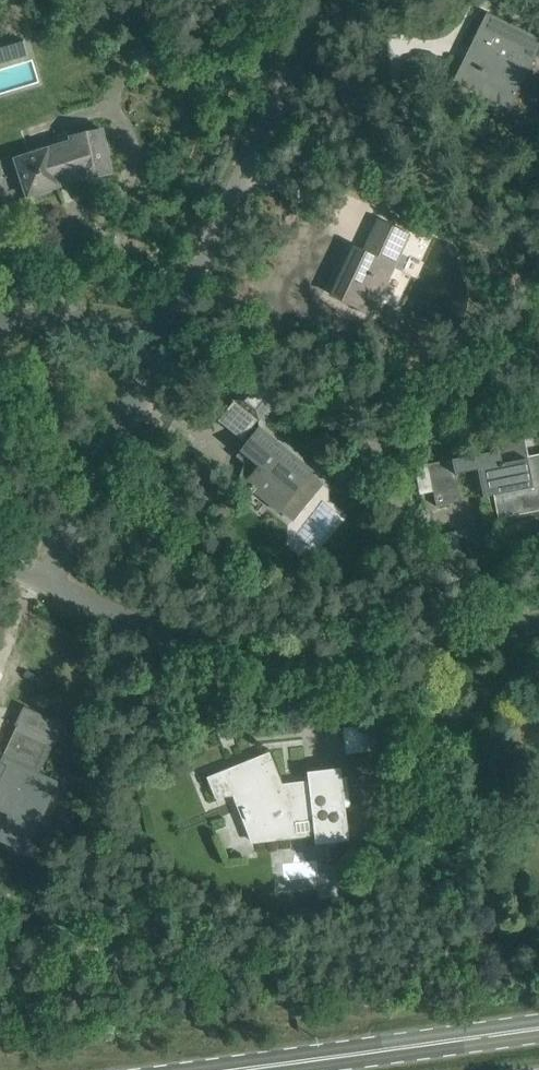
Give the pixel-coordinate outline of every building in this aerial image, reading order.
[(461,84),(481,93),(496,100),(509,107),(516,93),(538,45),(538,40),(507,24),(487,15),(471,47),(483,53),(476,66),(470,63),(461,84)] [(0,95),(38,83),(24,40),(0,48),(0,94),(0,95)] [(102,129),(81,134),(69,136),(70,141),(14,159),(26,197),(60,186),(59,185),(78,180),(111,173),(102,129)] [(407,235),(397,230),(378,221),(363,252),(354,248),(332,294),(371,313),(407,235)] [(277,394),(254,376),(235,399),(258,418),(277,394)] [(259,428),(240,452),(258,467),(245,483),(250,487),(245,494),(248,497),(254,490),(279,511),(293,522),(324,484),(310,472),(312,470),(259,428)] [(357,429),(352,455),(380,461),(386,436),(357,429)] [(497,451),(428,464),(436,505),(460,500),(455,474),(477,469),(483,497),(494,495),(498,519),(537,511),(527,457),(501,462),(497,451)] [(62,726),(24,708),(16,726),(19,727),(1,765),(0,765),(0,808),(11,814),(0,837),(0,838),(25,850),(56,783),(39,775),(62,726)] [(376,749),(372,723),(344,727),(347,753),(376,749)] [(349,839),(343,789),(340,768),(307,772),(309,788),(281,792),(268,759),(232,773),(230,768),(226,769),(246,819),(247,818),(253,835),(292,820),(290,814),(311,812),(315,843),(349,839)]
